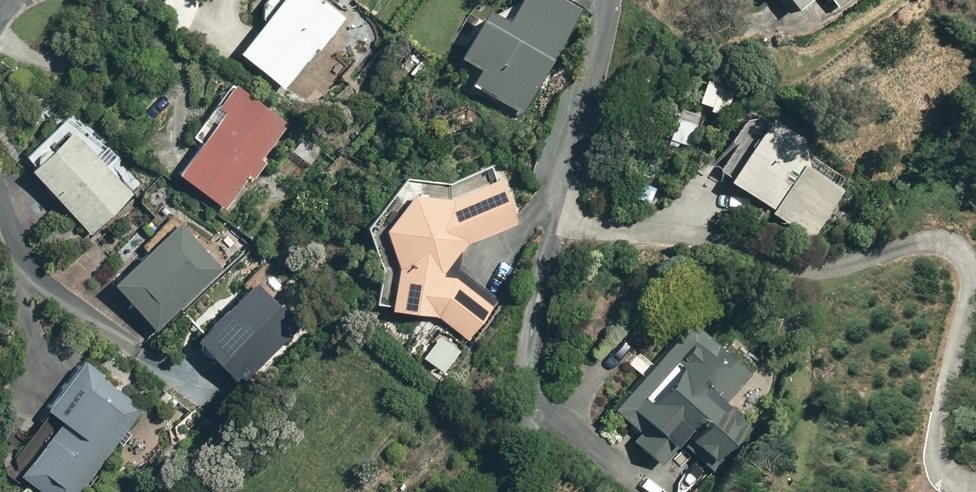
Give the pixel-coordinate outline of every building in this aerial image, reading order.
[(231,46),(284,87),(342,14),(324,0),(268,0),(231,46)] [(517,113),(579,3),(573,0),(502,0),(496,11),(476,0),(475,0),(448,48),(475,63),(464,84),(517,113)] [(832,10),(844,0),(824,0),(832,10)] [(247,94),(178,180),(226,218),(295,132),(247,94)] [(692,110),(669,106),(663,141),(686,145),(692,110)] [(805,142),(758,111),(717,173),(809,235),(841,186),(795,156),(805,142)] [(74,125),(31,164),(93,232),(136,193),(74,125)] [(440,319),(466,339),(539,242),(498,169),(453,189),(408,182),(374,238),(388,273),(379,309),(440,319)] [(186,224),(114,289),(156,334),(227,270),(186,224)] [(264,283),(205,347),(246,384),(304,320),(264,283)] [(630,440),(666,467),(684,442),(708,460),(739,420),(729,413),(758,375),(681,317),(609,413),(635,432),(630,440)] [(459,349),(435,331),(417,356),(441,373),(459,349)] [(40,491),(83,491),(145,410),(83,364),(45,415),(63,429),(24,480),(40,491)]
